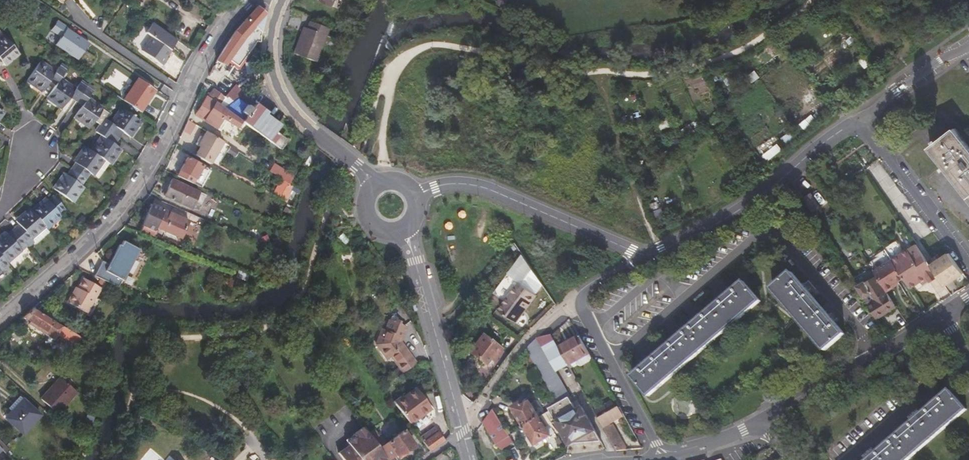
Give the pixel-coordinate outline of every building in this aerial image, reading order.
[(891,10),(887,5),(881,8),(885,14),(891,10)] [(219,59),(218,60),(224,66),(229,60),(244,41),(255,38),(260,36),(261,31),(264,22),(266,15),(267,13),(264,11),(261,9),(260,7),(259,6),(236,31),(219,59)] [(40,14),(31,7),(25,16),(34,22),(40,14)] [(826,14),(827,15),(830,20),(836,16),(832,12),(831,10),(826,14)] [(81,58),(91,39),(56,20),(46,40),(81,58)] [(305,34),(301,32),(293,54),(315,63),(328,29),(310,22),(307,28),(305,34)] [(167,56),(178,40),(153,23),(146,33),(152,37),(143,51),(163,66),(169,58),(167,56)] [(0,38),(0,62),(0,61),(3,64),(18,52),(4,35),(0,38)] [(854,40),(850,36),(845,41),(848,45),(854,40)] [(244,41),(229,60),(234,64),(255,38),(244,41)] [(50,77),(56,82),(60,75),(64,69),(59,65),(55,70),(40,59),(27,78),(42,89),(50,77)] [(759,77),(754,69),(746,75),(751,83),(759,77)] [(872,73),(868,76),(864,78),(867,84),(872,81),(875,79),(872,73)] [(60,75),(56,82),(47,95),(63,106),(72,94),(77,98),(86,85),(80,81),(76,86),(60,75)] [(215,85),(207,94),(218,103),(221,105),(226,109),(238,100),(249,91),(238,82),(236,85),(225,76),(217,86),(215,85)] [(129,103),(146,114),(161,92),(143,81),(129,103)] [(86,85),(77,98),(84,102),(75,115),(90,125),(103,106),(89,96),(93,90),(86,85)] [(241,131),(246,124),(226,109),(221,105),(218,103),(217,105),(209,98),(196,114),(220,131),(228,121),(241,131)] [(721,105),(717,98),(711,101),(715,109),(721,105)] [(246,124),(272,144),(277,137),(273,134),(279,126),(265,116),(267,113),(256,105),(252,111),(238,100),(226,109),(246,124)] [(105,116),(101,122),(114,131),(118,125),(130,134),(140,119),(121,106),(112,120),(105,116)] [(784,112),(778,106),(773,110),(778,116),(784,112)] [(718,119),(714,115),(707,122),(711,126),(718,119)] [(102,134),(92,149),(105,158),(110,162),(121,147),(109,138),(114,131),(101,122),(96,130),(102,134)] [(796,137),(790,130),(779,138),(784,145),(796,137)] [(223,142),(206,131),(202,138),(199,135),(194,143),(199,147),(195,153),(210,162),(223,142)] [(954,133),(937,145),(936,143),(932,146),(934,148),(928,152),(968,203),(968,152),(954,133)] [(781,149),(777,143),(762,154),(766,161),(781,149)] [(105,158),(92,149),(86,144),(75,160),(77,161),(73,167),(86,176),(90,170),(94,173),(105,158)] [(671,156),(667,150),(659,155),(664,160),(671,156)] [(177,175),(199,185),(207,167),(186,156),(177,175)] [(763,169),(769,176),(781,166),(777,161),(763,169)] [(269,171),(289,184),(294,176),(274,163),(269,171)] [(86,176),(73,167),(69,174),(66,172),(55,187),(74,201),(85,186),(81,183),(86,176)] [(172,179),(164,195),(190,206),(197,190),(172,179)] [(272,193),(286,201),(293,188),(280,180),(272,193)] [(800,196),(808,210),(814,205),(806,192),(800,196)] [(47,198),(33,210),(47,225),(49,227),(63,215),(60,212),(66,206),(56,194),(49,200),(47,198)] [(652,224),(662,220),(659,211),(657,212),(654,203),(650,205),(653,213),(649,214),(652,224)] [(155,238),(155,237),(158,231),(156,230),(157,227),(182,237),(190,220),(153,204),(140,232),(155,238)] [(21,225),(16,229),(27,241),(31,245),(35,241),(32,237),(47,225),(33,210),(31,208),(17,220),(21,225)] [(9,262),(23,250),(20,246),(27,241),(16,229),(10,234),(8,232),(0,239),(0,251),(9,262)] [(883,251),(884,252),(902,280),(909,291),(926,280),(922,274),(908,283),(903,275),(917,266),(907,251),(897,258),(894,254),(897,251),(893,245),(883,251)] [(10,263),(9,262),(0,251),(0,272),(10,263)] [(877,259),(867,266),(872,274),(886,294),(898,286),(896,284),(902,280),(884,252),(876,257),(877,259)] [(98,277),(112,284),(118,273),(121,274),(127,262),(120,258),(118,262),(109,257),(98,277)] [(951,289),(961,281),(949,265),(939,272),(951,289)] [(908,283),(922,274),(917,266),(903,275),(908,283)] [(824,348),(844,331),(791,270),(772,287),(824,348)] [(866,277),(888,313),(894,309),(886,294),(872,274),(866,277)] [(74,292),(72,291),(67,301),(86,310),(91,302),(92,302),(100,286),(82,277),(77,287),(74,292)] [(854,285),(875,321),(888,313),(866,277),(854,285)] [(646,396),(758,298),(742,280),(631,378),(646,396)] [(533,311),(517,296),(494,321),(511,337),(533,311)] [(72,339),(76,335),(58,324),(45,316),(33,308),(28,312),(23,317),(55,336),(59,332),(72,339)] [(45,316),(58,324),(62,318),(49,310),(45,316)] [(400,375),(412,365),(398,343),(404,329),(387,322),(382,333),(379,332),(373,346),(384,362),(388,359),(400,375)] [(539,339),(554,371),(566,365),(556,348),(549,335),(539,339)] [(556,348),(566,365),(576,360),(579,366),(588,362),(589,358),(576,336),(556,348)] [(538,337),(528,348),(555,407),(537,417),(528,402),(522,406),(520,402),(510,408),(531,449),(548,440),(544,431),(554,425),(565,447),(598,445),(580,411),(574,414),(554,371),(539,339),(538,337)] [(493,353),(476,341),(461,360),(479,373),(484,366),(489,369),(496,360),(490,356),(493,353)] [(61,379),(41,400),(57,416),(77,394),(61,379)] [(392,404),(406,423),(425,410),(411,391),(392,404)] [(946,393),(866,459),(905,459),(962,412),(946,393)] [(24,400),(8,416),(25,433),(41,416),(24,400)] [(592,410),(596,419),(615,408),(610,400),(592,410)] [(596,419),(614,452),(624,452),(608,425),(623,417),(617,407),(615,408),(596,419)] [(493,411),(482,425),(495,447),(507,440),(493,411)] [(424,442),(437,432),(438,432),(434,425),(419,436),(424,442)] [(393,457),(395,459),(396,459),(413,447),(402,433),(385,445),(377,436),(376,436),(371,430),(373,429),(371,427),(363,434),(382,459),(387,459),(393,457)] [(363,434),(359,429),(349,436),(351,439),(343,445),(345,448),(334,456),(338,459),(382,459),(363,434)] [(428,452),(443,441),(437,432),(424,442),(421,444),(428,452)]
